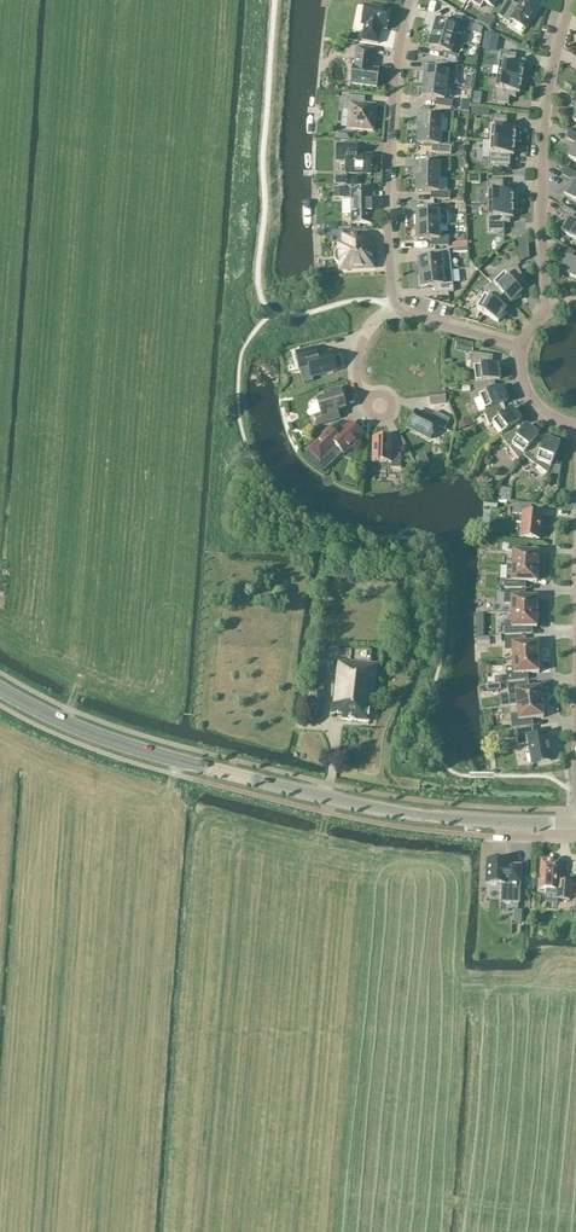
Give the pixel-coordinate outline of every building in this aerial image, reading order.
[(496,0),(468,0),(468,1),(480,8),(484,2),(491,7),(496,0)] [(526,0),(523,0),(518,8),(507,1),(497,17),(509,24),(511,21),(525,30),(538,8),(526,0)] [(386,30),(390,12),(365,7),(362,25),(364,25),(361,41),(378,44),(380,32),(377,32),(378,28),(386,30)] [(437,22),(433,35),(454,41),(461,44),(465,31),(469,32),(471,25),(455,20),(453,27),(437,22)] [(540,29),(537,35),(548,39),(550,33),(540,29)] [(483,49),(496,51),(498,35),(485,33),(483,49)] [(360,36),(350,34),(349,42),(359,44),(360,36)] [(433,35),(429,48),(445,53),(443,60),(457,64),(459,57),(451,54),(454,41),(433,35)] [(373,50),(357,48),(354,66),(352,66),(350,85),(377,89),(379,70),(371,69),(373,50)] [(497,78),(521,81),(523,69),(519,68),(520,64),(521,64),(515,63),(516,55),(501,53),(497,78)] [(424,84),(446,87),(453,88),(455,75),(456,75),(457,68),(443,66),(442,73),(426,71),(424,84)] [(519,94),(521,81),(497,78),(493,103),(508,105),(509,98),(515,99),(515,98),(514,98),(515,94),(519,94)] [(444,100),(446,87),(424,84),(422,98),(438,100),(437,107),(452,109),(453,101),(444,100)] [(373,131),(375,106),(364,106),(365,98),(343,96),(342,111),(349,111),(348,129),(373,131)] [(511,110),(511,119),(524,119),(525,110),(511,110)] [(420,118),(419,132),(441,133),(442,120),(453,121),(454,114),(437,112),(436,119),(420,118)] [(490,142),(514,144),(515,131),(511,131),(511,127),(512,127),(512,126),(506,125),(507,118),(492,117),(490,142)] [(441,133),(419,132),(418,145),(434,146),(434,154),(451,155),(451,147),(449,147),(450,134),(441,134),(441,133)] [(570,132),(566,139),(575,145),(568,158),(575,163),(575,136),(570,132)] [(513,157),(514,144),(490,142),(488,167),(503,168),(504,161),(510,161),(510,160),(509,160),(509,156),(513,157)] [(346,162),(346,174),(371,175),(371,157),(357,156),(358,146),(337,146),(336,162),(346,162)] [(417,166),(417,179),(439,180),(439,172),(450,172),(450,159),(433,159),(433,166),(417,166)] [(566,169),(562,176),(572,182),(564,195),(575,203),(575,175),(566,169)] [(348,177),(336,177),(336,185),(347,185),(348,177)] [(439,180),(417,179),(416,193),(433,193),(433,200),(450,200),(450,193),(438,193),(439,180)] [(488,206),(512,206),(512,193),(508,193),(508,189),(509,189),(509,188),(503,189),(503,181),(488,181),(488,206)] [(346,188),(337,188),(337,197),(346,197),(346,188)] [(370,204),(370,191),(351,191),(352,225),(371,225),(370,211),(371,211),(371,204),(370,204)] [(349,198),(341,198),(340,212),(349,212),(349,198)] [(416,214),(417,227),(439,226),(438,213),(448,213),(447,205),(433,206),(433,213),(416,214)] [(513,219),(512,206),(488,206),(489,232),(504,231),(504,224),(510,224),(510,223),(508,223),(508,219),(513,219)] [(563,207),(559,214),(569,220),(561,233),(575,242),(575,215),(563,207)] [(439,226),(417,227),(417,241),(434,240),(434,247),(449,247),(448,226),(439,227),(439,226)] [(368,244),(367,235),(343,237),(344,246),(339,246),(339,253),(338,253),(337,254),(336,255),(336,256),(335,257),(335,258),(335,260),(336,261),(336,262),(337,263),(338,264),(340,265),(340,270),(373,269),(372,250),(372,249),(372,248),(371,248),(368,245),(368,244)] [(466,246),(466,238),(457,239),(457,247),(466,246)] [(562,246),(558,253),(568,259),(560,272),(575,282),(575,254),(562,246)] [(436,260),(419,261),(420,275),(442,272),(442,273),(451,272),(450,258),(449,251),(435,252),(436,260)] [(505,298),(510,304),(512,302),(521,297),(519,295),(521,293),(516,289),(526,284),(516,265),(488,281),(492,285),(505,298)] [(442,273),(420,275),(421,288),(438,286),(439,294),(453,292),(452,285),(452,279),(451,272),(442,273)] [(411,285),(418,283),(416,273),(408,274),(411,285)] [(498,306),(505,298),(492,285),(481,296),(484,298),(477,311),(498,323),(499,321),(506,314),(504,312),(505,310),(498,306)] [(459,317),(457,328),(477,332),(479,320),(459,317)] [(317,358),(314,349),(296,354),(300,369),(309,367),(311,378),(327,374),(329,375),(333,374),(334,372),(336,371),(331,354),(317,358)] [(474,370),(475,384),(492,382),(500,381),(499,379),(501,369),(498,369),(498,366),(491,367),(493,357),(472,354),(470,371),(474,370)] [(509,387),(507,376),(501,377),(503,388),(509,387)] [(475,384),(474,384),(476,400),(479,399),(485,411),(485,412),(500,405),(500,406),(507,403),(507,401),(505,391),(502,391),(502,389),(493,392),(492,382),(475,384)] [(317,406),(311,407),(314,418),(317,426),(335,420),(332,413),(345,409),(340,390),(323,395),(325,400),(316,402),(317,406)] [(447,403),(446,392),(430,394),(431,406),(447,403)] [(485,412),(485,411),(483,412),(490,428),(493,425),(501,436),(514,426),(515,426),(521,422),(519,420),(515,410),(513,411),(511,410),(504,415),(500,406),(500,405),(485,412)] [(431,420),(416,412),(408,429),(430,440),(436,427),(444,431),(449,420),(434,413),(431,420)] [(474,425),(471,418),(457,425),(460,431),(474,425)] [(362,437),(350,424),(337,436),(331,430),(310,449),(321,460),(336,446),(344,454),(362,437)] [(501,436),(500,437),(519,462),(523,457),(522,456),(523,455),(524,455),(534,442),(538,436),(537,435),(530,427),(528,428),(526,427),(521,434),(515,426),(514,426),(501,436)] [(392,439),(373,438),(372,462),(391,463),(391,469),(401,469),(401,455),(392,454),(392,439)] [(524,455),(523,455),(522,456),(523,457),(548,475),(551,478),(553,475),(559,476),(561,467),(551,466),(559,445),(557,444),(549,438),(547,441),(545,440),(542,448),(534,442),(524,455)] [(539,539),(541,515),(530,514),(530,507),(514,505),(513,515),(523,516),(521,538),(539,539)] [(536,540),(536,549),(546,548),(546,539),(536,540)] [(513,552),(512,567),(537,568),(538,553),(524,552),(524,545),(509,544),(509,552),(513,552)] [(512,567),(506,566),(505,581),(504,581),(504,589),(522,589),(522,582),(537,583),(537,568),(512,567)] [(511,613),(537,613),(536,598),(522,598),(522,591),(504,591),(504,605),(511,604),(511,613)] [(537,628),(537,613),(511,613),(511,622),(504,622),(504,636),(522,635),(522,629),(537,628)] [(512,651),(513,660),(538,658),(537,643),(523,644),(522,637),(504,638),(505,651),(512,651)] [(489,650),(488,639),(474,639),(475,651),(489,650)] [(538,658),(513,660),(514,674),(506,674),(507,683),(525,681),(525,674),(539,673),(538,658)] [(374,708),(378,665),(336,661),(331,715),(341,716),(341,720),(369,722),(371,708),(374,708)] [(325,683),(312,682),(311,694),(310,694),(309,713),(324,714),(325,694),(324,694),(325,683)] [(508,694),(500,695),(501,708),(517,706),(542,703),(540,688),(526,690),(525,683),(507,685),(508,694)] [(518,715),(511,716),(512,729),(530,727),(529,720),(544,718),(542,703),(517,706),(518,715)] [(532,728),(516,731),(518,746),(529,744),(533,765),(550,762),(546,735),(534,737),(532,728)] [(508,860),(487,859),(486,885),(500,885),(500,903),(520,904),(521,884),(522,884),(522,865),(508,865),(508,860)] [(560,862),(541,860),(540,875),(547,875),(546,894),(558,895),(558,899),(570,900),(571,882),(562,882),(563,876),(559,876),(560,862)]
